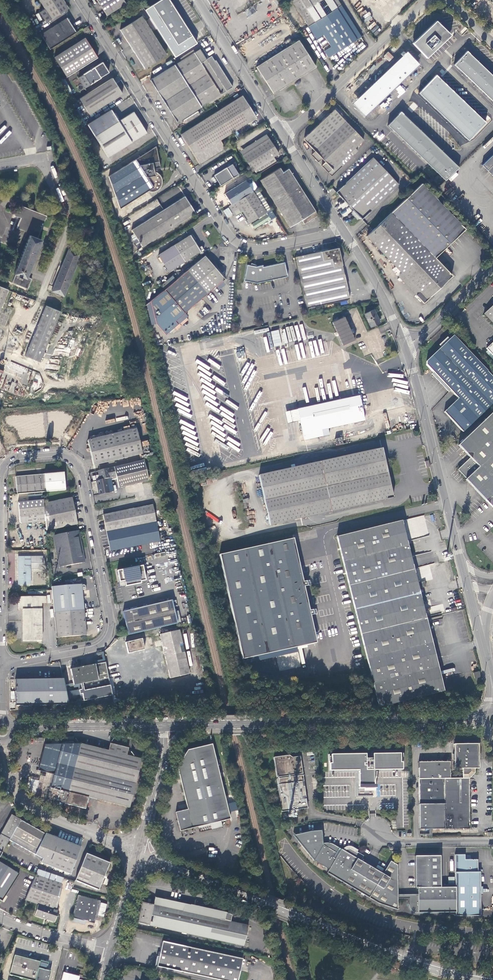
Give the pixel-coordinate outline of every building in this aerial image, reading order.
[(45,23),(68,9),(63,0),(40,0),(45,9),(39,13),(45,23)] [(106,15),(129,1),(128,0),(97,0),(106,15)] [(152,5),(177,44),(192,35),(169,0),(159,0),(152,5)] [(340,6),(336,0),(291,0),(308,26),(314,22),(340,6)] [(328,58),(360,37),(340,6),(314,22),(322,35),(330,47),(324,51),(328,58)] [(120,29),(144,69),(166,55),(141,16),(120,29)] [(40,35),(49,50),(76,33),(68,22),(69,19),(66,19),(40,35)] [(427,58),(440,45),(450,35),(436,21),(424,33),(413,43),(427,58)] [(316,39),(322,35),(314,22),(308,26),(316,39)] [(66,78),(97,58),(84,38),(54,58),(66,78)] [(256,66),(272,93),(293,80),(315,67),(298,40),(256,66)] [(199,48),(174,64),(201,106),(226,90),(206,59),(199,48)] [(407,51),(352,104),(365,117),(420,65),(407,51)] [(389,62),(394,57),(388,51),(384,56),(389,62)] [(492,99),(492,75),(468,52),(467,51),(455,65),(492,99)] [(211,56),(206,59),(226,90),(232,87),(218,64),(215,60),(214,61),(213,60),(212,57),(211,56)] [(78,78),(85,88),(101,78),(100,77),(109,72),(102,62),(83,74),(83,75),(78,78)] [(201,106),(174,64),(150,80),(177,122),(201,106)] [(419,93),(468,141),(486,123),(436,75),(419,93)] [(122,94),(112,78),(80,99),(90,114),(122,94)] [(64,79),(59,82),(67,97),(71,94),(64,79)] [(399,85),(395,89),(401,95),(405,91),(399,85)] [(71,94),(67,97),(71,104),(74,103),(77,101),(72,93),(71,94)] [(242,95),(211,115),(225,137),(232,132),(255,117),(242,95)] [(71,104),(71,105),(78,119),(82,127),(85,125),(74,103),(71,104)] [(119,121),(111,109),(87,124),(108,157),(147,133),(133,111),(119,121)] [(349,153),(351,152),(355,148),(363,140),(347,123),(335,110),(304,139),(315,152),(311,155),(318,162),(322,158),(325,163),(322,166),(331,176),(352,156),(349,153)] [(388,125),(445,181),(459,168),(401,112),(388,125)] [(225,137),(211,115),(181,134),(199,164),(225,148),(220,140),(225,137)] [(257,174),(276,162),(273,157),(278,153),(267,136),(266,134),(240,151),(252,170),(253,169),(257,174)] [(109,176),(120,208),(148,191),(150,191),(152,192),(154,191),(157,190),(159,189),(160,188),(161,186),(162,184),(162,180),(162,178),(161,177),(159,174),(158,174),(157,167),(161,166),(158,148),(157,148),(156,146),(109,176)] [(481,166),(492,178),(492,154),(481,166)] [(348,204),(362,219),(399,184),(373,157),(337,192),(348,204)] [(231,163),(213,174),(221,185),(239,174),(231,163)] [(260,180),(290,226),(302,219),(304,223),(317,215),(288,169),(283,172),(280,167),(260,180)] [(449,179),(451,181),(458,174),(456,172),(449,179)] [(231,204),(252,191),(245,180),(224,194),(231,204)] [(419,292),(416,296),(423,303),(451,277),(434,259),(465,230),(421,184),(391,213),(367,236),(401,272),(419,292)] [(266,212),(252,191),(231,204),(229,206),(234,214),(236,215),(242,211),(243,213),(241,214),(245,219),(246,218),(247,218),(250,223),(266,212)] [(131,229),(142,246),(195,213),(185,196),(131,229)] [(228,218),(233,214),(228,207),(223,211),(228,218)] [(12,283),(27,289),(32,278),(26,276),(41,240),(37,238),(45,216),(37,213),(37,214),(21,208),(20,212),(15,210),(13,214),(20,217),(16,227),(26,231),(23,239),(27,240),(14,274),(15,274),(12,283)] [(251,224),(255,229),(269,219),(266,214),(251,224)] [(158,254),(168,271),(200,251),(190,235),(158,254)] [(296,257),(299,274),(307,308),(350,299),(339,248),(296,257)] [(51,291),(63,296),(79,255),(68,250),(51,291)] [(205,256),(150,302),(155,324),(164,335),(177,324),(174,321),(224,279),(205,256)] [(288,276),(285,262),(263,266),(263,265),(256,266),(247,264),(244,280),(257,282),(288,276)] [(397,275),(416,296),(419,292),(401,272),(397,275)] [(46,305),(25,356),(40,362),(60,311),(46,305)] [(484,314),(492,323),(492,305),(484,314)] [(363,314),(368,327),(377,323),(372,310),(363,314)] [(332,322),(336,332),(337,335),(342,345),(354,340),(352,333),(350,329),(344,316),(332,322)] [(271,332),(275,351),(289,347),(284,329),(271,332)] [(458,399),(487,372),(453,336),(426,362),(426,365),(454,394),(458,399)] [(244,348),(236,349),(237,359),(245,358),(244,348)] [(492,404),(492,378),(487,372),(458,399),(444,412),(463,432),(492,404)] [(297,410),(304,441),(323,437),(322,433),(327,432),(327,429),(364,421),(358,397),(297,410)] [(458,445),(471,459),(458,470),(467,479),(466,480),(480,495),(492,509),(492,413),(458,445)] [(87,440),(92,464),(141,453),(136,429),(87,440)] [(259,476),(270,526),(393,498),(382,448),(259,476)] [(148,481),(143,459),(97,471),(99,481),(106,479),(116,477),(118,488),(148,481)] [(16,476),(17,494),(65,490),(64,472),(16,476)] [(99,481),(96,481),(99,495),(109,493),(106,479),(99,481)] [(45,521),(46,531),(77,524),(72,498),(43,503),(45,521)] [(43,503),(43,500),(18,503),(19,522),(21,523),(45,521),(43,503)] [(103,515),(110,551),(160,542),(153,506),(103,515)] [(404,530),(402,521),(337,537),(361,634),(426,618),(404,530)] [(85,562),(78,531),(53,536),(59,567),(85,562)] [(219,556),(243,660),(317,644),(311,616),(314,615),(313,611),(309,611),(304,587),(307,586),(306,582),(303,582),(294,539),(219,556)] [(18,557),(18,585),(30,585),(31,569),(42,569),(42,557),(18,557)] [(143,565),(117,570),(120,585),(125,584),(125,586),(141,583),(141,581),(146,580),(143,565)] [(81,583),(52,586),(53,602),(57,637),(87,634),(81,583)] [(38,596),(26,597),(18,597),(18,610),(23,610),(23,641),(41,641),(41,603),(46,603),(45,596),(38,596)] [(123,611),(128,635),(177,624),(171,601),(163,602),(123,611)] [(426,618),(361,634),(380,707),(445,691),(426,618)] [(160,635),(170,679),(190,674),(179,630),(160,635)] [(126,643),(128,654),(144,650),(142,639),(126,643)] [(83,701),(112,695),(105,662),(70,669),(73,685),(80,683),(83,701)] [(67,697),(63,679),(34,679),(29,679),(15,680),(15,706),(69,705),(68,704),(67,697)] [(69,705),(70,711),(78,709),(77,702),(72,703),(68,704),(69,705)] [(437,778),(438,829),(444,829),(470,828),(469,778),(475,773),(475,769),(479,769),(479,759),(480,758),(480,754),(479,753),(479,744),(469,744),(469,743),(464,742),(463,744),(454,744),(454,753),(453,754),(453,758),(454,760),(454,762),(454,769),(455,769),(462,769),(462,778),(455,778),(437,778)] [(66,803),(81,743),(44,744),(38,770),(45,772),(47,772),(53,774),(50,787),(49,787),(46,798),(66,803)] [(108,750),(81,743),(66,803),(85,808),(88,797),(129,807),(141,759),(126,755),(128,748),(110,743),(108,750)] [(220,820),(225,819),(222,806),(227,805),(211,744),(187,749),(177,766),(182,784),(188,808),(175,811),(177,819),(180,830),(197,826),(220,820)] [(365,754),(330,754),(330,763),(328,763),(328,771),(357,770),(357,788),(372,788),(372,770),(376,770),(401,770),(401,763),(399,763),(399,754),(372,754),(372,759),(365,759),(365,754)] [(288,755),(273,757),(275,777),(276,777),(276,778),(280,811),(306,808),(302,775),(301,775),(300,774),(301,774),(299,756),(291,757),(288,755)] [(438,829),(437,778),(455,778),(455,769),(454,769),(454,762),(419,762),(419,778),(419,804),(418,829),(438,829)] [(38,791),(39,780),(30,779),(29,790),(38,791)] [(236,802),(228,803),(230,811),(237,810),(236,802)] [(20,819),(12,815),(0,836),(0,855),(9,840),(12,834),(20,820),(20,819)] [(20,820),(12,834),(38,848),(45,833),(20,820)] [(310,831),(292,835),(302,847),(303,846),(322,843),(321,830),(310,831)] [(38,848),(35,853),(43,857),(52,835),(46,832),(45,833),(38,848)] [(12,834),(9,840),(34,854),(35,853),(38,848),(12,834)] [(43,857),(41,862),(70,874),(80,847),(52,835),(43,857)] [(326,872),(369,898),(383,874),(382,874),(360,860),(363,856),(357,852),(351,849),(351,848),(350,848),(349,848),(348,848),(347,848),(346,848),(345,849),(344,850),(344,851),(340,849),(333,844),(329,843),(326,843),(322,843),(303,846),(302,847),(313,860),(328,869),(326,872)] [(86,853),(75,880),(98,890),(109,863),(86,853)] [(477,860),(471,860),(465,860),(465,858),(465,855),(455,855),(455,888),(440,887),(440,856),(415,856),(415,887),(418,887),(418,894),(418,912),(455,912),(455,916),(481,916),(480,894),(480,887),(480,872),(478,872),(477,860)] [(383,874),(369,898),(378,903),(397,910),(397,898),(397,894),(397,887),(397,865),(390,861),(382,874),(383,874)] [(0,862),(0,900),(2,901),(4,898),(19,874),(0,862)] [(36,875),(25,900),(38,905),(35,915),(54,922),(58,912),(55,911),(63,878),(38,869),(36,875)] [(418,894),(397,894),(397,898),(409,898),(409,905),(409,906),(410,907),(410,908),(411,909),(412,910),(413,911),(414,912),(415,912),(416,912),(418,912),(418,894)] [(71,921),(84,925),(85,921),(93,923),(99,901),(78,895),(71,921)] [(244,946),(249,925),(231,921),(232,914),(191,905),(164,899),(162,906),(142,902),(140,909),(137,923),(244,946)] [(222,979),(238,979),(243,958),(162,941),(159,952),(156,966),(222,979)] [(50,971),(47,970),(38,968),(40,962),(15,955),(10,974),(29,979),(48,979),(50,971)] [(40,962),(38,968),(47,970),(48,963),(40,961),(40,962)] [(79,976),(75,975),(63,972),(61,979),(78,979),(79,976)]
